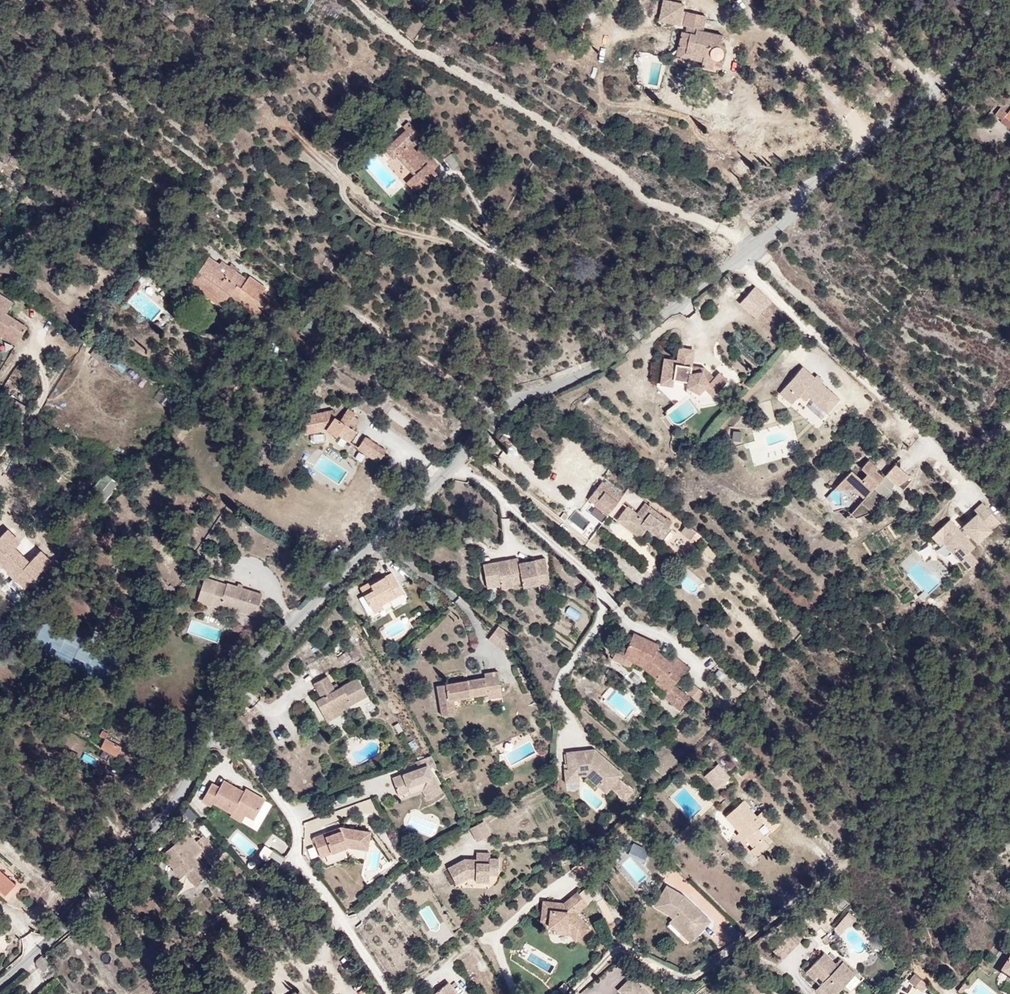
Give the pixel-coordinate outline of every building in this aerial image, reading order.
[(707,30),(709,19),(684,14),(685,8),(662,4),(658,24),(681,28),(682,25),(693,28),(692,32),(685,31),(682,49),(690,51),(690,53),(707,57),(705,67),(704,72),(714,74),(716,71),(721,72),(723,60),(727,59),(729,57),(730,53),(729,50),(726,49),(729,35),(707,30)] [(688,63),(690,53),(690,51),(682,49),(679,61),(688,63)] [(705,67),(707,57),(690,53),(688,63),(705,67)] [(444,148),(426,130),(420,136),(413,129),(422,119),(411,106),(403,113),(406,117),(388,137),(395,144),(397,142),(401,138),(420,157),(410,168),(418,176),(428,167),(430,168),(441,158),(438,154),(444,148)] [(1003,112),(997,108),(993,109),(989,114),(989,119),(997,125),(1003,119),(1009,125),(1009,111),(1007,108),(1003,112)] [(1009,132),(1009,125),(1003,119),(997,125),(997,126),(1008,135),(1009,132)] [(420,157),(401,138),(397,142),(416,162),(420,157)] [(451,154),(445,158),(452,169),(458,165),(451,154)] [(264,286),(247,274),(244,277),(219,259),(217,262),(206,254),(187,281),(196,288),(200,284),(222,300),(226,294),(229,290),(258,311),(268,297),(260,291),(264,286)] [(222,300),(200,284),(196,288),(219,304),(222,300)] [(161,286),(158,291),(164,296),(167,291),(161,286)] [(739,302),(755,317),(764,307),(770,300),(755,286),(739,302)] [(258,311),(229,290),(226,294),(255,315),(258,311)] [(2,312),(9,303),(0,295),(0,332),(12,342),(22,329),(2,312)] [(784,326),(764,307),(755,317),(753,318),(774,337),(784,326)] [(0,332),(0,344),(6,349),(12,342),(0,332)] [(691,364),(694,348),(680,346),(677,359),(677,361),(691,364)] [(714,376),(706,367),(677,361),(677,359),(669,357),(664,362),(661,381),(673,384),(674,377),(688,379),(688,383),(687,385),(699,391),(705,385),(714,394),(719,389),(728,380),(719,371),(714,376)] [(841,400),(822,384),(824,381),(817,375),(815,377),(803,367),(781,393),(793,404),(801,395),(807,401),(810,397),(829,414),(841,400)] [(715,402),(723,394),(719,389),(714,394),(705,385),(699,391),(687,385),(687,390),(701,404),(715,402)] [(25,411),(31,403),(21,397),(16,405),(25,411)] [(674,427),(698,413),(688,397),(664,411),(674,427)] [(392,407),(386,415),(405,429),(411,420),(392,407)] [(347,426),(355,414),(346,409),(339,419),(331,416),(329,408),(305,415),(307,420),(300,423),(304,436),(325,431),(338,439),(340,437),(349,443),(356,432),(347,426)] [(352,429),(359,419),(354,415),(347,426),(352,429)] [(733,444),(754,442),(752,428),(732,430),(733,444)] [(386,449),(365,436),(357,449),(378,463),(386,449)] [(884,477),(882,479),(874,473),(877,470),(878,468),(869,459),(861,468),(867,473),(862,479),(851,470),(839,483),(846,489),(854,489),(864,498),(861,501),(871,511),(885,498),(882,495),(889,487),(891,490),(894,483),(886,475),(884,477)] [(911,477),(895,463),(886,475),(894,483),(898,486),(911,477)] [(884,477),(877,470),(874,473),(882,479),(884,477)] [(608,515),(623,496),(603,481),(589,499),(595,504),(608,515)] [(886,499),(893,491),(891,490),(889,487),(882,495),(885,498),(886,499)] [(658,500),(652,494),(648,499),(654,504),(658,500)] [(871,511),(861,501),(845,518),(860,516),(871,511)] [(672,525),(677,519),(668,513),(666,515),(651,503),(642,514),(629,503),(617,519),(643,539),(650,530),(663,540),(674,527),(672,525)] [(974,547),(967,539),(971,536),(976,543),(1000,523),(982,503),(973,511),(975,514),(962,527),(964,529),(961,532),(949,520),(931,537),(936,543),(943,544),(952,552),(954,551),(961,559),(959,561),(969,571),(978,562),(969,552),(974,547)] [(48,549),(36,539),(25,551),(10,538),(16,532),(2,520),(0,521),(0,560),(10,568),(3,575),(15,586),(48,549)] [(697,535),(688,526),(682,533),(692,541),(697,535)] [(961,559),(954,551),(952,552),(959,561),(961,559)] [(548,580),(544,560),(518,565),(517,559),(482,566),(485,584),(499,582),(500,588),(500,591),(512,588),(512,586),(511,581),(521,580),(523,589),(537,587),(536,583),(548,580)] [(904,573),(927,592),(938,578),(915,560),(904,573)] [(404,594),(393,573),(371,585),(373,589),(364,594),(375,613),(384,608),(382,606),(404,594)] [(214,595),(218,580),(204,577),(200,591),(214,595)] [(258,608),(263,589),(227,578),(226,583),(218,580),(212,600),(222,603),(224,598),(258,608)] [(550,590),(548,580),(536,583),(537,587),(538,593),(550,590)] [(212,600),(214,595),(200,591),(199,596),(212,600)] [(920,601),(916,597),(910,602),(914,606),(920,601)] [(234,607),(235,601),(224,598),(222,603),(234,607)] [(578,622),(583,613),(569,605),(564,614),(578,622)] [(504,650),(513,637),(498,627),(489,639),(504,650)] [(660,644),(635,634),(624,658),(645,669),(657,680),(656,682),(668,693),(664,696),(680,710),(691,698),(676,684),(689,668),(677,656),(672,662),(657,650),(660,644)] [(347,651),(337,657),(341,664),(351,658),(347,651)] [(342,704),(367,690),(357,672),(335,684),(327,670),(313,678),(320,691),(314,695),(327,717),(344,707),(342,704)] [(487,696),(486,690),(501,688),(498,671),(483,674),(484,679),(437,687),(442,717),(455,715),(452,702),(487,696)] [(686,690),(692,698),(702,691),(695,683),(686,690)] [(503,696),(501,688),(486,690),(487,696),(487,699),(503,696)] [(113,757),(119,746),(107,739),(109,734),(100,728),(95,737),(102,741),(98,749),(113,757)] [(600,785),(611,794),(613,791),(623,801),(631,792),(617,779),(621,775),(593,749),(590,750),(591,755),(584,755),(583,750),(565,752),(567,769),(568,773),(575,772),(576,776),(584,775),(598,787),(600,785)] [(422,761),(387,774),(395,795),(418,786),(421,794),(436,788),(430,773),(427,774),(422,761)] [(731,780),(718,766),(705,778),(717,792),(731,780)] [(568,773),(567,769),(563,769),(564,781),(576,780),(576,776),(575,772),(568,773)] [(243,813),(244,812),(253,817),(264,799),(251,791),(249,795),(243,791),(223,780),(219,787),(211,782),(201,800),(210,805),(212,801),(233,813),(235,808),(243,813)] [(598,787),(604,793),(607,790),(600,785),(598,787)] [(753,827),(758,823),(766,830),(773,822),(756,806),(749,813),(734,798),(716,816),(731,831),(740,839),(736,843),(751,858),(764,844),(760,840),(763,837),(753,827)] [(233,813),(231,812),(230,815),(239,820),(243,813),(235,808),(233,813)] [(731,831),(716,816),(712,820),(727,835),(731,831)] [(487,834),(479,820),(466,827),(473,841),(487,834)] [(363,849),(366,831),(336,827),(337,829),(322,835),(320,832),(309,837),(316,856),(343,846),(363,849)] [(322,835),(337,829),(336,827),(320,832),(322,835)] [(231,838),(248,856),(256,848),(238,831),(231,838)] [(740,839),(731,831),(727,835),(736,843),(740,839)] [(205,852),(190,835),(161,859),(180,882),(186,877),(197,890),(211,879),(195,860),(205,852)] [(494,877),(495,859),(487,858),(487,851),(472,850),(472,859),(461,859),(443,868),(452,887),(468,879),(468,883),(485,884),(486,877),(494,877)] [(572,869),(579,880),(590,873),(582,862),(572,869)] [(0,877),(0,898),(10,888),(0,877)] [(675,893),(657,883),(645,905),(658,912),(663,917),(661,920),(681,940),(702,920),(675,893)] [(576,913),(586,905),(574,891),(561,901),(538,899),(536,923),(544,924),(543,936),(564,938),(571,945),(590,929),(576,913)] [(834,929),(841,935),(854,918),(847,912),(834,929)] [(604,918),(594,922),(600,939),(610,935),(604,918)] [(771,953),(781,961),(798,942),(788,934),(771,953)] [(817,988),(841,962),(827,949),(824,953),(811,941),(791,963),(799,971),(803,967),(809,973),(805,977),(817,988)] [(42,956),(34,961),(40,970),(48,964),(42,956)] [(921,975),(908,964),(903,972),(916,982),(921,975)] [(954,974),(946,982),(950,985),(958,977),(954,974)] [(634,976),(622,989),(627,993),(652,993),(634,976)] [(817,988),(805,977),(801,981),(813,992),(817,988)] [(849,992),(860,982),(855,977),(844,986),(849,992)] [(448,983),(435,993),(456,993),(448,983)]
